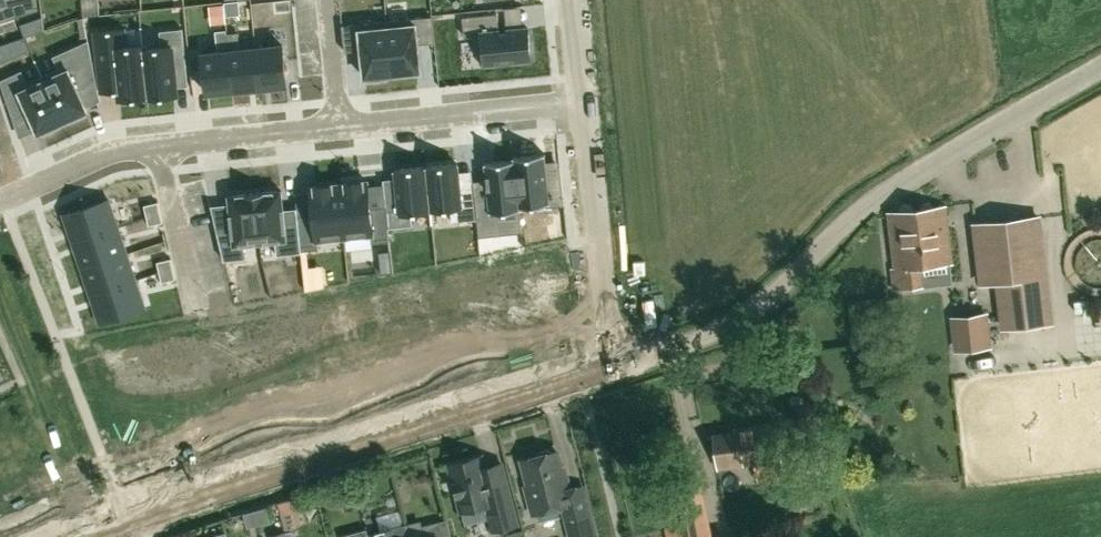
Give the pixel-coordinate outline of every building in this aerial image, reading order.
[(17,16),(37,10),(36,0),(12,0),(17,16)] [(497,8),(462,12),(464,31),(477,30),(480,59),(531,54),(528,23),(523,23),(499,26),(497,8)] [(432,15),(387,20),(393,73),(421,71),(418,44),(435,42),(432,15)] [(43,16),(21,24),(25,36),(44,30),(43,16)] [(387,20),(342,25),(345,51),(362,49),(365,76),(393,73),(387,20)] [(122,28),(95,31),(99,73),(101,93),(119,91),(120,100),(149,97),(144,48),(143,44),(123,46),(122,28)] [(162,46),(144,48),(149,97),(149,99),(178,96),(175,68),(187,67),(183,28),(160,30),(162,46)] [(239,31),(228,32),(229,50),(234,90),(260,87),(256,47),(240,49),(239,31)] [(30,52),(25,36),(0,45),(0,62),(30,52)] [(60,68),(43,76),(63,120),(69,118),(70,122),(87,114),(85,110),(87,109),(86,107),(78,88),(96,79),(89,41),(55,56),(60,68)] [(283,45),(256,47),(260,87),(287,84),(283,45)] [(229,50),(203,53),(207,93),(234,90),(229,50)] [(22,72),(1,81),(14,118),(30,111),(38,129),(39,131),(41,130),(43,134),(59,127),(58,123),(63,120),(43,76),(27,83),(22,72)] [(545,154),(515,157),(515,159),(520,207),(548,204),(548,207),(564,205),(560,167),(546,168),(545,162),(545,154)] [(488,186),(474,187),(479,237),(502,234),(499,212),(520,209),(520,207),(515,159),(485,163),(487,179),(488,186)] [(457,163),(427,166),(431,210),(451,208),(452,221),(477,219),(477,218),(473,188),(460,189),(458,171),(457,163)] [(398,196),(385,197),(386,206),(388,228),(413,225),(412,213),(431,210),(427,166),(396,169),(396,177),(398,196)] [(363,180),(346,182),(346,183),(339,184),(345,237),(372,234),(373,243),(390,241),(388,228),(386,206),(371,207),(368,185),(368,181),(363,181),(363,180)] [(339,184),(332,185),(332,183),(315,185),(315,186),(310,187),(311,191),(313,213),(298,215),(298,221),(301,250),(318,248),(318,240),(345,237),(339,184)] [(282,190),(255,192),(260,242),(276,241),(278,255),(302,252),(301,250),(298,221),(285,222),(284,209),(282,190)] [(232,228),(217,229),(224,260),(246,258),(245,244),(260,242),(255,192),(229,195),(230,203),(232,228)] [(74,242),(118,227),(109,200),(64,214),(74,242)] [(158,202),(144,205),(147,215),(161,212),(158,202)] [(922,266),(953,262),(946,206),(889,212),(896,268),(893,268),(895,289),(924,285),(922,266)] [(147,215),(149,225),(163,222),(161,212),(147,215)] [(1051,322),(1039,217),(975,225),(981,283),(998,281),(1003,328),(1051,322)] [(127,253),(118,227),(74,242),(82,268),(127,253)] [(1100,283),(1100,239),(1074,258),(1095,287),(1100,283)] [(381,251),(382,260),(391,259),(390,250),(381,251)] [(127,253),(82,268),(91,295),(136,280),(127,253)] [(157,262),(160,272),(174,268),(171,258),(157,262)] [(162,282),(176,279),(174,268),(160,272),(162,282)] [(136,280),(91,295),(100,322),(145,307),(136,280)] [(957,349),(989,346),(985,315),(953,318),(957,349)] [(781,458),(776,423),(752,426),(752,431),(715,436),(719,466),(757,461),(760,479),(783,476),(780,458),(781,458)] [(570,489),(567,476),(564,476),(557,450),(551,452),(548,450),(538,452),(537,456),(523,459),(529,485),(526,486),(533,513),(563,505),(572,536),(586,536),(596,534),(584,486),(570,489)] [(502,463),(485,467),(482,455),(449,464),(462,511),(487,504),(494,530),(518,524),(502,463)] [(659,489),(663,509),(697,502),(693,482),(659,489)] [(448,519),(423,525),(426,536),(452,536),(448,519)] [(407,523),(369,533),(370,536),(411,536),(407,523)]
